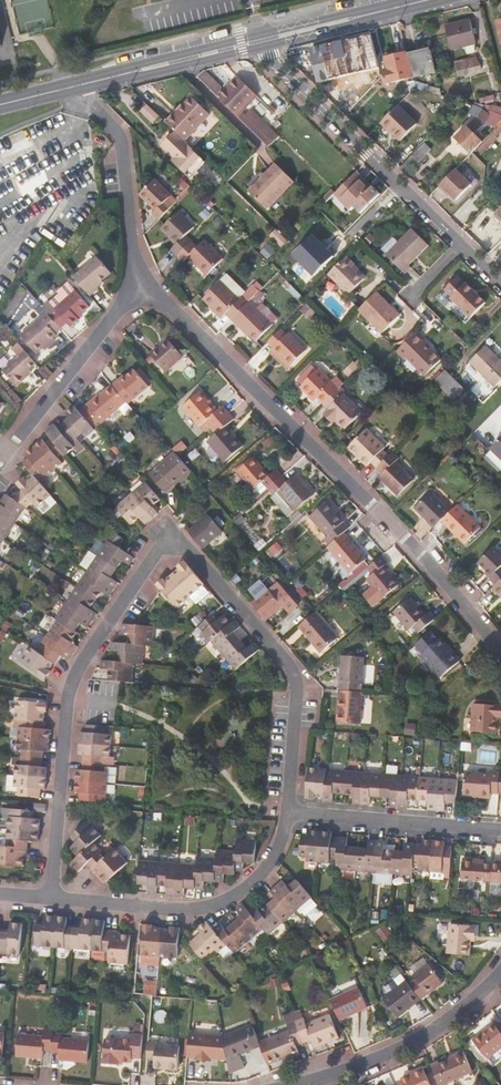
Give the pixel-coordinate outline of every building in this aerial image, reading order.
[(475,15),(450,21),(455,41),(479,35),(475,15)] [(386,78),(375,36),(346,43),(349,53),(363,49),(364,53),(368,52),(377,86),(386,78)] [(338,45),(315,51),(321,78),(329,76),(329,71),(344,68),(338,45)] [(458,53),(461,65),(489,58),(482,47),(458,53)] [(418,76),(440,71),(435,50),(413,55),(418,76)] [(413,55),(412,51),(390,57),(393,66),(386,68),(390,83),(418,76),(413,55)] [(491,70),(478,73),(479,77),(475,79),(477,87),(481,85),(484,100),(498,96),(491,70)] [(221,83),(209,72),(203,78),(266,140),(275,130),(256,113),(254,115),(250,111),(260,99),(243,82),(228,96),(225,92),(226,91),(219,84),(221,83)] [(332,78),(324,85),(351,112),(360,104),(356,101),(332,78)] [(444,88),(420,83),(421,87),(446,93),(444,88)] [(177,112),(168,122),(189,142),(214,115),(197,98),(180,115),(177,112)] [(405,102),(387,121),(406,140),(423,121),(405,102)] [(476,102),(473,110),(484,114),(491,118),(499,110),(485,105),(482,104),(480,103),(476,102)] [(146,104),(141,110),(149,118),(154,112),(146,104)] [(360,104),(351,112),(356,117),(364,109),(360,104)] [(491,118),(500,123),(500,110),(499,110),(491,118)] [(481,115),(473,123),(462,134),(478,149),(488,138),(480,130),(488,122),(481,115)] [(25,183),(47,172),(28,131),(6,141),(25,183)] [(180,138),(170,148),(167,152),(185,169),(195,160),(208,171),(210,170),(211,171),(213,170),(180,138)] [(429,139),(424,145),(430,151),(436,145),(429,139)] [(417,152),(405,164),(411,170),(411,171),(430,151),(424,145),(417,152)] [(301,182),(283,165),(255,193),(273,211),(301,182)] [(477,181),(461,166),(444,183),(451,190),(452,188),(462,197),(477,181)] [(186,172),(182,176),(195,187),(199,184),(186,172)] [(218,194),(230,182),(222,175),(210,188),(218,194)] [(153,213),(160,218),(172,206),(165,200),(170,195),(153,178),(139,193),(156,209),(153,213)] [(376,190),(365,181),(352,196),(368,212),(385,194),(379,188),(376,190)] [(349,194),(345,190),(334,202),(338,206),(340,205),(341,206),(349,198),(348,196),(349,194)] [(172,249),(178,255),(193,240),(187,234),(194,226),(179,211),(163,227),(178,243),(172,249)] [(434,245),(417,227),(391,254),(411,274),(418,267),(414,264),(434,245)] [(313,275),(335,254),(313,231),(290,252),(313,275)] [(199,245),(194,240),(193,240),(178,255),(178,256),(184,261),(189,256),(207,274),(223,258),(204,240),(199,245)] [(97,256),(74,277),(90,295),(98,288),(96,285),(111,273),(97,256)] [(352,256),(334,274),(354,294),(370,279),(363,271),(361,273),(357,269),(361,265),(352,256)] [(461,277),(451,286),(459,293),(455,297),(476,317),(484,309),(484,308),(489,302),(470,282),(468,283),(461,277)] [(243,296),(225,278),(221,281),(240,299),(243,296)] [(226,313),(232,319),(249,302),(243,296),(240,299),(221,281),(204,298),(222,316),(226,313)] [(90,306),(76,290),(68,282),(57,292),(60,294),(62,297),(52,305),(49,303),(44,308),(50,315),(61,328),(67,323),(71,327),(80,319),(79,316),(90,306)] [(379,292),(363,309),(387,332),(403,315),(379,292)] [(60,294),(49,303),(52,305),(62,297),(60,294)] [(273,323),(250,301),(249,302),(232,319),(243,330),(246,328),(257,339),(273,323)] [(55,332),(61,328),(50,315),(43,307),(38,312),(42,317),(21,335),(36,352),(57,335),(55,332)] [(368,323),(365,327),(378,336),(381,331),(368,323)] [(286,333),(281,328),(268,341),(291,364),(306,350),(288,333),(286,333)] [(435,346),(420,331),(401,350),(409,358),(411,356),(429,375),(444,358),(433,347),(435,346)] [(151,354),(166,371),(183,356),(169,339),(151,354)] [(23,374),(28,370),(37,363),(18,341),(11,346),(19,357),(3,371),(15,386),(25,378),(23,374)] [(489,345),(471,362),(497,387),(500,383),(500,358),(489,345)] [(318,398),(324,403),(339,388),(319,368),(318,369),(313,365),(299,380),(303,385),(301,386),(315,400),(318,398)] [(118,380),(112,385),(127,402),(127,403),(134,398),(135,398),(150,386),(135,369),(120,382),(118,380)] [(466,387),(449,369),(437,381),(455,398),(466,387)] [(344,384),(337,377),(333,381),(339,388),(341,387),(344,384)] [(101,424),(127,402),(112,385),(86,407),(101,424)] [(346,392),(341,387),(339,388),(324,403),(330,409),(327,412),(335,420),(336,418),(346,427),(362,411),(345,394),(346,392)] [(206,422),(211,428),(229,412),(224,406),(218,411),(201,392),(183,407),(200,426),(202,424),(206,422)] [(73,421),(67,426),(77,438),(83,433),(86,436),(95,428),(75,406),(70,410),(66,413),(69,417),(73,421)] [(235,419),(229,412),(211,428),(217,434),(210,440),(227,459),(245,444),(228,424),(235,419)] [(73,421),(69,417),(63,422),(67,426),(73,421)] [(61,430),(67,426),(63,422),(58,427),(61,430)] [(211,428),(206,422),(202,424),(208,431),(211,428)] [(72,442),(77,438),(67,426),(61,430),(58,427),(54,423),(49,428),(46,431),(51,437),(55,441),(66,454),(75,446),(72,442)] [(372,461),(378,467),(389,456),(383,450),(386,447),(368,429),(352,445),(363,456),(361,458),(368,465),(372,461)] [(500,450),(500,433),(492,442),(500,450)] [(49,446),(55,441),(51,437),(46,442),(49,446)] [(82,443),(77,438),(72,442),(75,446),(76,448),(82,443)] [(60,459),(66,454),(55,441),(49,446),(46,442),(43,439),(37,444),(34,446),(54,469),(63,462),(60,459)] [(32,461),(27,466),(31,471),(47,490),(53,484),(46,476),(54,469),(34,446),(29,451),(26,454),(29,457),(32,461)] [(165,492),(191,470),(179,456),(175,452),(149,474),(165,492)] [(398,458),(393,452),(389,456),(378,467),(383,472),(380,476),(399,495),(415,480),(395,460),(398,458)] [(253,456),(237,470),(249,484),(244,488),(244,491),(253,501),(268,488),(283,476),(277,469),(269,475),(253,456)] [(32,461),(29,457),(23,462),(27,466),(32,461)] [(35,504),(49,492),(47,490),(31,471),(23,477),(22,475),(18,479),(15,481),(22,489),(20,491),(17,489),(12,498),(22,504),(28,496),(35,504)] [(288,481),(283,476),(268,488),(272,494),(279,488),(296,508),(313,494),(296,474),(288,481)] [(145,480),(130,493),(152,518),(155,515),(159,512),(153,505),(161,499),(145,480)] [(430,521),(436,527),(443,520),(452,511),(432,492),(417,507),(425,516),(427,516),(431,520),(430,521)] [(140,517),(145,523),(149,521),(152,518),(130,493),(117,505),(133,523),(140,517)] [(26,507),(22,504),(12,498),(7,494),(0,503),(0,502),(0,512),(15,523),(26,507)] [(325,537),(331,544),(344,533),(348,529),(343,523),(345,521),(327,501),(309,515),(327,536),(325,537)] [(482,527),(459,504),(452,511),(443,520),(466,543),(482,527)] [(15,523),(0,512),(0,535),(5,538),(15,523)] [(208,515),(189,531),(201,546),(203,548),(223,532),(208,515)] [(366,558),(344,533),(331,544),(327,547),(349,572),(366,558)] [(124,559),(131,564),(133,560),(135,557),(124,549),(108,539),(97,555),(117,568),(124,559)] [(500,581),(500,580),(500,552),(494,545),(481,559),(492,570),(490,571),(500,581)] [(112,577),(117,568),(97,555),(87,571),(114,589),(116,586),(119,582),(112,577)] [(387,560),(382,555),(367,567),(372,573),(367,578),(383,597),(399,583),(383,564),(387,560)] [(190,595),(204,583),(184,560),(181,563),(178,566),(179,568),(172,574),(190,595)] [(103,590),(109,595),(112,592),(114,589),(87,571),(77,586),(97,599),(103,590)] [(176,607),(190,595),(172,574),(165,580),(163,578),(159,582),(156,584),(160,589),(176,607)] [(90,609),(97,599),(77,586),(66,601),(93,620),(95,617),(97,613),(90,609)] [(283,604),(269,587),(250,603),(255,609),(265,620),(283,604)] [(303,589),(299,592),(304,597),(308,594),(303,589)] [(420,632),(436,617),(431,610),(426,614),(411,596),(394,610),(410,629),(414,625),(420,632)] [(66,601),(55,617),(58,619),(75,631),(81,622),(88,626),(90,624),(93,620),(66,601)] [(217,621),(221,617),(216,611),(212,615),(217,621)] [(339,637),(316,611),(314,613),(299,626),(321,652),(339,637)] [(202,635),(209,642),(212,640),(231,623),(226,617),(224,615),(221,617),(217,621),(212,615),(210,617),(200,626),(205,632),(202,635)] [(58,619),(47,635),(74,653),(76,649),(78,646),(72,641),(77,632),(75,631),(58,619)] [(212,640),(224,654),(241,639),(234,632),(241,625),(238,622),(236,619),(231,623),(212,640)] [(153,645),(155,626),(136,624),(122,623),(122,628),(121,632),(131,633),(130,643),(144,644),(153,645)] [(459,660),(440,637),(438,638),(431,630),(415,644),(421,651),(419,653),(438,676),(459,660)] [(47,635),(37,651),(54,662),(56,663),(62,655),(69,660),(71,656),(74,653),(47,635)] [(224,654),(237,669),(261,648),(257,644),(255,642),(249,647),(241,639),(224,654)] [(121,651),(120,661),(134,662),(142,663),(144,644),(130,643),(112,641),(112,646),(112,650),(121,651)] [(20,662),(46,679),(48,675),(51,671),(49,670),(54,662),(37,651),(30,646),(20,662)] [(342,655),(339,689),(362,691),(365,650),(358,649),(358,655),(342,655)] [(132,682),(134,662),(120,661),(102,660),(101,664),(101,668),(110,669),(109,680),(122,681),(132,682)] [(361,722),(364,691),(362,691),(339,689),(337,721),(361,722)] [(11,711),(11,717),(41,720),(44,721),(44,711),(47,711),(47,706),(48,702),(16,699),(15,711),(11,711)] [(475,703),(473,730),(497,732),(499,716),(500,716),(500,704),(475,703)] [(19,726),(19,737),(49,740),(50,735),(50,729),(46,728),(41,728),(41,720),(11,717),(10,725),(19,726)] [(90,732),(85,731),(81,731),(80,738),(80,742),(110,745),(111,733),(107,733),(107,725),(91,724),(90,732)] [(22,750),(21,757),(38,758),(38,750),(44,751),(49,751),(49,746),(49,740),(19,737),(18,749),(22,750)] [(88,754),(88,762),(104,764),(112,764),(113,756),(110,756),(110,745),(80,742),(79,749),(79,753),(83,754),(88,754)] [(16,765),(16,775),(46,778),(47,772),(47,767),(42,766),(37,766),(38,758),(21,757),(21,765),(16,765)] [(87,770),(82,770),(78,769),(77,775),(77,780),(107,783),(108,772),(104,771),(104,764),(88,762),(87,770)] [(310,766),(309,779),(308,798),(310,798),(315,798),(315,796),(324,797),(327,767),(310,766)] [(346,769),(327,767),(324,797),(324,800),(333,801),(334,792),(344,793),(346,769)] [(500,792),(500,776),(500,770),(493,769),(493,770),(466,768),(464,791),(472,792),(472,795),(491,796),(491,792),(500,792)] [(364,770),(346,769),(344,793),(354,794),(353,803),(361,803),(364,770)] [(383,772),(364,770),(361,803),(370,804),(371,796),(381,796),(383,772)] [(402,773),(383,772),(381,796),(392,797),(391,806),(399,807),(402,773)] [(421,775),(402,773),(399,807),(408,807),(409,799),(418,800),(421,775)] [(19,787),(18,795),(35,796),(36,789),(41,789),(45,789),(45,785),(46,778),(16,775),(9,774),(8,786),(15,786),(15,787),(19,787)] [(440,777),(421,775),(418,800),(429,800),(429,809),(437,810),(440,777)] [(459,778),(440,777),(437,810),(446,811),(446,802),(457,802),(459,778)] [(106,794),(107,783),(77,780),(76,787),(76,791),(80,792),(85,792),(84,801),(101,802),(102,794),(106,794)] [(8,807),(6,826),(37,829),(38,818),(32,817),(32,814),(33,809),(8,807)] [(66,850),(74,858),(94,840),(97,836),(84,822),(77,828),(69,836),(74,842),(66,849),(66,850)] [(6,826),(5,846),(26,848),(26,844),(26,840),(36,840),(37,829),(6,826)] [(307,860),(319,860),(321,830),(310,830),(309,834),(301,833),(300,855),(307,855),(307,860)] [(330,857),(338,857),(339,841),(331,841),(332,836),(332,831),(321,830),(319,860),(330,861),(330,857)] [(337,868),(356,870),(358,846),(347,845),(348,837),(340,836),(339,841),(338,857),(337,868)] [(356,870),(375,871),(377,840),(369,839),(369,847),(358,846),(356,870)] [(421,869),(432,869),(434,840),(423,839),(423,843),(422,849),(415,848),(414,859),(414,863),(421,864),(421,869)] [(70,861),(78,870),(86,863),(90,868),(106,854),(94,840),(74,858),(70,861)] [(375,871),(394,873),(396,850),(385,849),(386,840),(377,840),(375,871)] [(445,876),(451,876),(453,851),(445,851),(446,845),(446,841),(434,840),(432,869),(445,871),(445,876)] [(256,842),(237,841),(236,849),(235,868),(238,869),(243,869),(243,860),(254,861),(256,842)] [(394,873),(413,875),(414,863),(414,859),(415,848),(415,843),(407,842),(406,851),(396,850),(394,873)] [(25,856),(26,852),(26,848),(5,846),(0,845),(0,865),(21,867),(22,856),(25,856)] [(127,861),(114,847),(106,854),(90,868),(97,875),(99,873),(106,881),(127,861)] [(236,849),(217,848),(217,857),(215,880),(220,880),(223,880),(224,871),(234,872),(235,868),(236,849)] [(217,857),(198,856),(197,864),(195,887),(203,888),(204,879),(215,880),(217,857)] [(462,877),(492,880),(493,864),(485,864),(479,863),(479,859),(464,857),(462,877)] [(159,860),(140,859),(138,882),(147,883),(147,892),(151,893),(156,893),(157,884),(159,860)] [(178,862),(159,860),(157,884),(167,885),(167,894),(170,894),(175,895),(178,862)] [(494,860),(493,864),(492,880),(492,882),(500,883),(500,861),(494,860)] [(197,864),(178,862),(175,895),(180,895),(184,895),(184,887),(195,887),(197,864)] [(318,902),(312,895),(297,878),(288,886),(282,880),(279,882),(277,885),(297,908),(303,916),(318,902)] [(283,921),(297,908),(277,885),(273,888),(271,890),(276,896),(268,903),(283,921)] [(242,914),(234,921),(249,939),(263,927),(248,910),(243,903),(237,908),(242,914)] [(269,933),(283,921),(268,903),(260,911),(254,905),(250,908),(248,910),(263,927),(269,933)] [(33,948),(53,949),(55,915),(49,915),(44,915),(44,920),(44,925),(35,924),(33,948)] [(53,949),(71,951),(73,923),(67,922),(67,916),(61,916),(55,915),(53,949)] [(71,951),(91,952),(94,918),(88,918),(83,918),(82,924),(73,923),(71,951)] [(91,952),(110,954),(112,929),(105,929),(105,919),(99,919),(94,918),(91,952)] [(205,960),(226,942),(214,927),(208,921),(204,924),(200,928),(202,931),(196,936),(200,942),(195,948),(205,960)] [(225,929),(219,922),(216,925),(214,927),(226,942),(235,952),(249,939),(234,921),(225,929)] [(10,922),(9,928),(1,928),(0,946),(0,952),(18,953),(21,923),(10,922)] [(138,950),(160,951),(162,927),(153,926),(153,924),(146,923),(140,923),(138,950)] [(451,923),(449,952),(471,954),(472,939),(476,939),(477,925),(451,923)] [(178,952),(179,945),(179,937),(181,926),(176,926),(172,925),(171,928),(162,927),(160,951),(178,952)] [(121,933),(121,930),(117,930),(112,929),(110,954),(109,960),(129,961),(132,934),(121,933)] [(110,961),(109,967),(127,970),(127,964),(110,961)] [(415,978),(410,983),(419,995),(421,997),(442,980),(428,962),(412,974),(415,978)] [(403,973),(398,967),(394,970),(399,976),(403,973)] [(398,1014),(403,1010),(402,1008),(419,995),(410,983),(407,978),(383,996),(398,1014)] [(158,994),(158,980),(144,979),(144,994),(158,994)] [(359,987),(332,1000),(341,1020),(368,1008),(359,987)] [(403,1010),(421,997),(419,995),(402,1008),(403,1010)] [(304,1017),(296,1020),(304,1040),(312,1037),(314,1043),(329,1037),(329,1039),(340,1036),(331,1013),(307,1022),(304,1017)] [(296,1044),(304,1040),(296,1020),(295,1019),(288,1022),(291,1029),(267,1038),(259,1041),(261,1046),(268,1063),(275,1060),(299,1050),(296,1044)] [(499,1029),(495,1023),(474,1039),(489,1058),(500,1048),(500,1028),(499,1029)] [(227,1059),(261,1046),(259,1041),(253,1025),(225,1036),(224,1036),(227,1059)] [(43,1049),(52,1050),(53,1031),(53,1028),(44,1027),(44,1036),(19,1033),(16,1055),(42,1057),(43,1049)] [(62,1032),(53,1031),(52,1050),(60,1050),(60,1059),(88,1061),(90,1039),(62,1037),(62,1032)] [(132,1057),(141,1057),(143,1037),(143,1033),(134,1033),(134,1039),(105,1036),(104,1062),(119,1063),(120,1060),(132,1061),(132,1057)] [(224,1036),(189,1033),(187,1056),(196,1057),(195,1060),(206,1061),(206,1058),(228,1060),(227,1059),(224,1036)] [(156,1041),(148,1040),(147,1057),(155,1058),(154,1066),(177,1068),(179,1045),(156,1043),(156,1041)] [(431,1064),(440,1084),(443,1084),(449,1083),(448,1081),(473,1070),(464,1049),(453,1055),(454,1057),(440,1063),(439,1060),(431,1064)] [(402,1084),(433,1084),(426,1068),(403,1078),(405,1083),(402,1084)]
